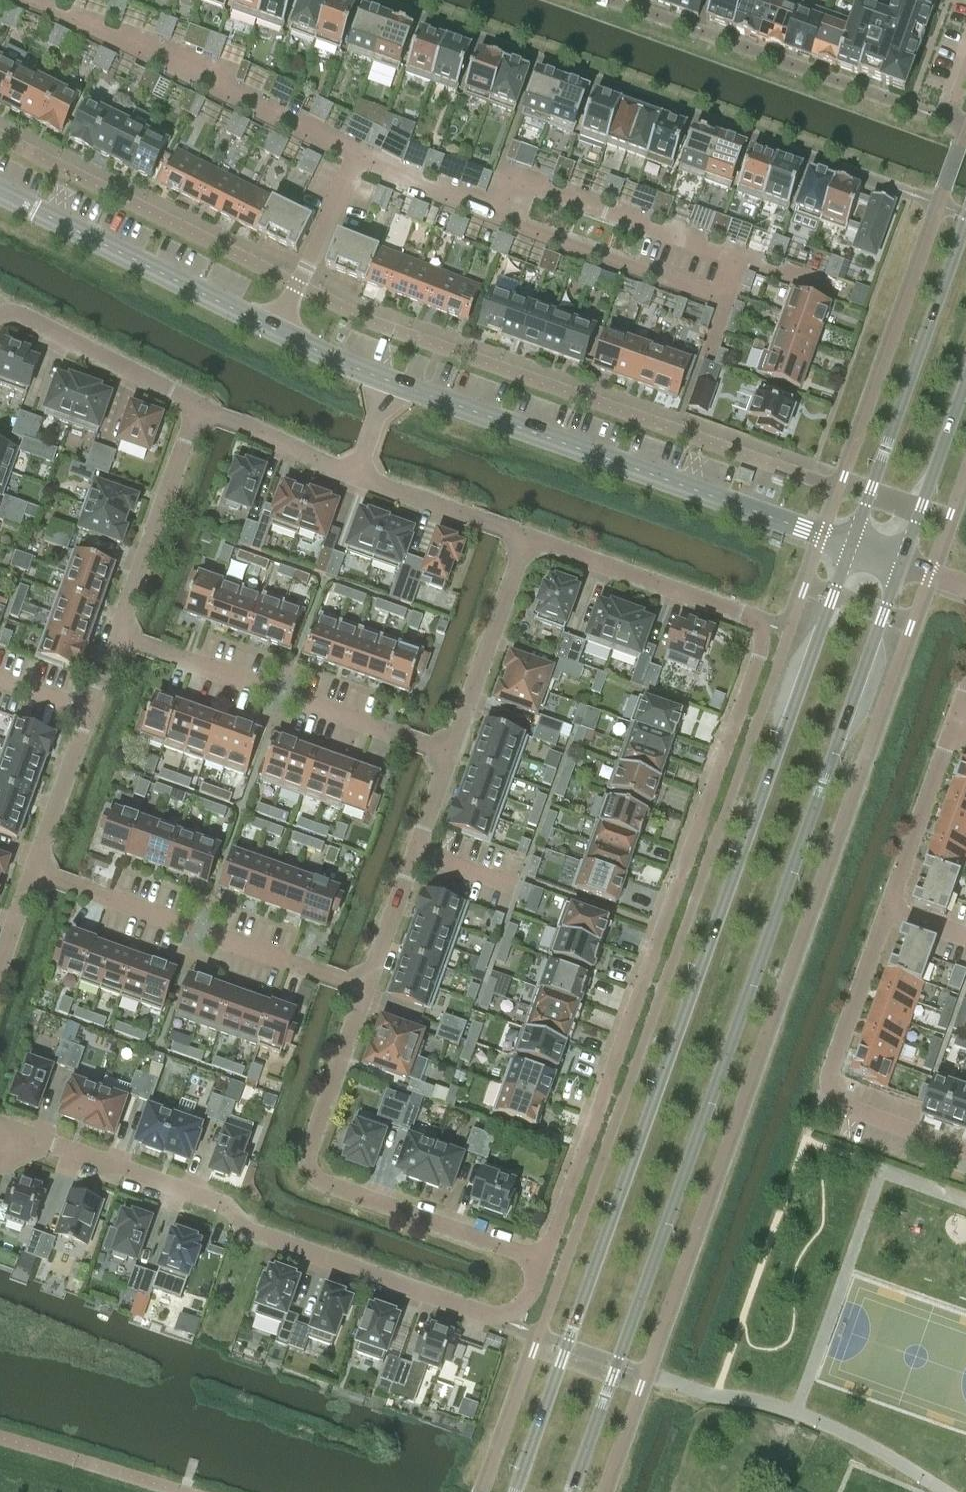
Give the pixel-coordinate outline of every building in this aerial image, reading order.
[(119,0),(110,0),(104,16),(113,19),(119,0)] [(113,19),(121,22),(128,3),(119,0),(113,19)] [(200,0),(224,9),(227,0),(200,0)] [(263,0),(234,0),(233,5),(231,11),(256,20),(263,0)] [(256,20),(282,29),(284,24),(292,0),(263,0),(256,20)] [(314,41),(329,0),(300,0),(289,32),(314,41)] [(314,41),(340,50),(356,6),(347,3),(347,2),(345,1),(342,0),(329,0),(314,41)] [(671,7),(697,16),(697,17),(698,17),(704,0),(674,0),(671,7)] [(733,29),(743,0),(713,0),(706,19),(733,29)] [(759,38),(772,0),(743,0),(733,29),(733,30),(757,39),(758,38),(759,38)] [(785,48),(801,2),(794,0),(772,0),(759,38),(785,48)] [(904,91),(912,68),(911,68),(931,14),(932,14),(936,2),(936,1),(933,0),(896,0),(890,18),(857,6),(852,21),(849,30),(849,31),(836,66),(860,75),(860,74),(882,82),(882,83),(904,91)] [(785,48),(811,57),(827,12),(801,2),(785,48)] [(8,28),(15,10),(7,7),(0,24),(0,25),(8,28)] [(347,53),(372,62),(388,18),(362,8),(347,53)] [(23,13),(15,10),(8,28),(16,31),(23,13)] [(836,66),(849,31),(849,30),(852,21),(827,12),(811,57),(818,60),(818,61),(836,67),(836,66)] [(162,36),(168,18),(160,15),(154,33),(162,36)] [(168,18),(162,36),(170,39),(177,21),(168,18)] [(388,18),(372,62),(398,71),(414,27),(393,19),(392,20),(389,18),(388,18)] [(54,49),(63,30),(55,26),(46,45),(54,49)] [(430,83),(446,39),(420,29),(407,68),(405,73),(430,83)] [(71,34),(63,30),(54,49),(62,53),(71,34)] [(211,54),(218,35),(210,32),(203,51),(211,54)] [(218,35),(211,54),(219,57),(226,38),(218,35)] [(446,39),(430,83),(456,92),(458,86),(472,48),(446,39)] [(99,71),(108,52),(100,48),(91,67),(99,71)] [(488,104),(504,59),(503,58),(490,53),(489,53),(487,52),(487,53),(478,50),(463,94),(488,104)] [(108,52),(99,71),(107,74),(116,55),(108,52)] [(21,65),(1,55),(0,57),(0,102),(2,103),(21,65)] [(504,59),(488,104),(514,113),(530,68),(505,60),(505,59),(504,59)] [(241,61),(240,64),(235,80),(243,83),(250,64),(241,61)] [(22,113),(41,75),(21,65),(2,103),(7,106),(8,109),(14,111),(17,110),(22,113)] [(135,89),(144,93),(153,74),(145,70),(135,89)] [(547,125),(563,80),(537,71),(521,115),(547,125)] [(161,78),(153,74),(144,93),(151,97),(161,78)] [(270,74),(261,91),(269,95),(278,78),(270,74)] [(41,75),(22,113),(24,114),(25,117),(30,120),(33,119),(40,122),(39,124),(40,125),(60,84),(55,82),(41,75)] [(588,90),(563,80),(547,125),(572,134),(588,90)] [(80,94),(60,84),(40,125),(59,134),(60,132),(61,133),(80,94)] [(180,111),(188,115),(197,96),(189,92),(180,111)] [(603,144),(618,100),(595,92),(581,130),(579,136),(603,144)] [(205,100),(197,96),(188,115),(196,119),(205,100)] [(316,119),(325,101),(317,97),(308,115),(316,119)] [(91,150),(111,110),(91,100),(72,138),(73,139),(72,141),(91,150)] [(626,151),(641,108),(623,102),(622,102),(622,101),(618,100),(603,144),(606,145),(606,144),(626,151)] [(325,101),(316,119),(324,123),(333,105),(325,101)] [(648,161),(664,116),(661,115),(660,115),(642,109),(641,108),(626,151),(645,158),(645,160),(648,161)] [(111,158),(130,119),(111,110),(91,150),(92,150),(93,148),(100,152),(101,155),(106,158),(109,156),(111,158)] [(224,133),(232,137),(241,118),(234,114),(224,133)] [(664,116),(648,161),(671,169),(673,163),(687,125),(664,116)] [(249,122),(241,118),(232,137),(240,141),(249,122)] [(131,167),(150,129),(149,128),(147,133),(129,124),(131,120),(130,119),(111,158),(116,160),(117,163),(122,166),(126,165),(131,167)] [(372,147),(381,129),(373,125),(364,143),(372,147)] [(704,181),(720,136),(719,136),(719,137),(715,135),(694,127),(678,172),(704,181)] [(150,129),(131,167),(138,171),(139,174),(144,177),(148,176),(151,177),(170,139),(150,129)] [(381,129),(372,147),(380,151),(389,133),(381,129)] [(263,152),(271,156),(280,137),(272,133),(263,152)] [(720,136),(704,181),(729,190),(745,146),(720,136)] [(288,141),(280,137),(271,156),(279,160),(288,141)] [(505,160),(514,163),(520,144),(512,141),(505,160)] [(762,201),(777,157),(752,148),(738,186),(736,192),(762,201)] [(305,173),(314,154),(307,150),(297,169),(305,173)] [(180,194),(196,161),(176,151),(160,184),(180,194)] [(431,173),(438,154),(430,151),(423,169),(431,173)] [(321,158),(314,154),(305,173),(312,176),(321,158)] [(438,154),(431,173),(439,176),(446,157),(438,154)] [(551,176),(560,179),(566,160),(558,157),(551,176)] [(777,157),(762,201),(787,211),(789,205),(803,166),(777,157)] [(575,163),(566,160),(560,179),(568,182),(575,163)] [(196,161),(180,194),(199,203),(215,171),(196,161)] [(820,222),(836,177),(835,177),(835,178),(810,169),(794,213),(820,222)] [(483,170),(477,189),(485,192),(492,173),(483,170)] [(215,171),(199,203),(218,213),(235,181),(215,171)] [(601,194),(609,197),(616,178),(608,175),(601,194)] [(836,177),(820,222),(845,232),(847,228),(849,222),(857,200),(859,194),(860,191),(861,187),(853,184),(851,183),(851,182),(837,177),(837,178),(836,177)] [(625,181),(616,178),(609,197),(618,200),(625,181)] [(235,181),(218,213),(238,223),(254,190),(235,181)] [(370,206),(378,209),(385,189),(378,186),(370,206)] [(385,189),(378,209),(385,212),(393,192),(385,189)] [(254,190),(238,223),(256,232),(257,232),(273,200),(254,190)] [(651,212),(659,215),(666,196),(657,193),(651,212)] [(872,199),(859,194),(857,200),(870,205),(862,227),(849,222),(847,228),(860,233),(855,248),(875,256),(894,203),(874,195),(872,199)] [(674,199),(666,196),(659,215),(667,218),(674,199)] [(293,209),(273,200),(257,232),(276,242),(297,252),(313,219),(295,210),(293,209)] [(405,218),(413,221),(420,203),(412,200),(405,218)] [(870,205),(857,200),(849,222),(862,227),(870,205)] [(420,203),(413,221),(421,224),(428,206),(420,203)] [(709,233),(717,236),(724,217),(716,214),(709,233)] [(445,234),(453,237),(461,219),(452,215),(445,234)] [(732,220),(724,217),(717,236),(725,239),(732,220)] [(469,222),(461,219),(453,237),(462,240),(469,222)] [(366,283),(379,249),(359,241),(357,240),(338,233),(325,267),(346,275),(366,283)] [(491,252),(499,255),(506,236),(497,233),(491,252)] [(767,253),(783,259),(790,241),(774,235),(767,253)] [(514,239),(506,236),(499,255),(507,258),(514,239)] [(386,291),(400,257),(379,249),(366,283),(386,291)] [(537,269),(546,272),(552,253),(544,250),(537,269)] [(561,256),(552,253),(546,272),(554,275),(561,256)] [(832,256),(825,275),(837,279),(844,260),(832,256)] [(407,298),(420,264),(400,257),(386,291),(407,298)] [(427,306),(440,272),(420,264),(407,298),(427,306)] [(578,283),(586,286),(593,268),(585,265),(578,283)] [(601,271),(593,268),(586,286),(594,289),(601,271)] [(750,290),(756,274),(747,271),(741,286),(750,290)] [(447,314),(460,280),(440,272),(427,306),(447,314)] [(460,280),(447,314),(468,322),(481,288),(460,280)] [(631,303),(640,306),(647,287),(638,284),(631,303)] [(869,289),(856,284),(849,303),(862,308),(869,289)] [(500,335),(515,294),(494,287),(479,327),(488,330),(488,331),(500,335)] [(655,290),(647,287),(640,306),(648,309),(655,290)] [(790,287),(782,312),(822,326),(827,314),(826,314),(829,305),(811,298),(813,295),(790,287)] [(521,342),(535,302),(534,301),(533,306),(514,299),(516,295),(515,294),(500,335),(501,335),(521,342)] [(681,320),(687,302),(679,299),(672,317),(681,320)] [(541,349),(555,309),(535,302),(521,342),(541,349)] [(731,317),(740,320),(745,305),(736,302),(731,317)] [(713,311),(705,308),(698,327),(707,330),(713,311)] [(562,356),(576,316),(555,309),(541,349),(562,356)] [(782,312),(774,332),(815,346),(822,327),(822,326),(782,312)] [(576,316),(562,356),(583,364),(597,323),(576,316)] [(740,320),(731,317),(725,331),(734,335),(740,320)] [(615,375),(629,336),(608,328),(594,368),(615,375)] [(774,332),(767,353),(807,367),(815,346),(774,332)] [(629,336),(615,375),(636,383),(650,343),(629,336)] [(6,342),(0,360),(0,364),(1,365),(0,368),(0,385),(26,394),(38,360),(27,356),(29,351),(6,342)] [(650,343),(636,383),(655,390),(656,390),(670,350),(650,343)] [(728,352),(719,349),(714,364),(723,367),(728,352)] [(670,350),(656,390),(668,395),(668,394),(677,397),(683,379),(687,381),(695,359),(670,350)] [(763,351),(756,372),(764,375),(800,388),(807,367),(767,353),(763,351)] [(71,425),(86,382),(71,376),(69,380),(58,376),(44,415),(71,425)] [(698,379),(688,407),(707,413),(716,386),(698,379)] [(86,382),(71,425),(97,434),(111,394),(100,390),(101,387),(86,382)] [(752,396),(745,414),(760,420),(758,427),(780,435),(783,428),(786,429),(794,407),(786,405),(788,399),(760,389),(756,398),(752,396)] [(157,426),(160,416),(132,406),(120,440),(148,450),(152,441),(153,441),(154,438),(155,439),(160,427),(157,426)] [(23,439),(31,415),(20,411),(11,435),(23,439)] [(31,415),(23,439),(25,439),(34,443),(43,420),(31,415)] [(52,462),(56,450),(34,443),(25,439),(21,451),(52,462)] [(97,471),(105,447),(93,443),(85,467),(96,471),(97,471)] [(8,472),(16,449),(0,444),(0,469),(8,472)] [(105,447),(97,471),(99,472),(108,475),(116,451),(105,447)] [(92,482),(96,471),(85,467),(73,462),(68,474),(92,482)] [(250,510),(265,468),(247,462),(246,465),(237,462),(230,480),(234,481),(225,506),(239,511),(241,506),(250,510)] [(0,469),(0,495),(8,472),(0,469)] [(751,475),(740,471),(737,481),(742,482),(748,484),(751,475)] [(84,505),(126,519),(129,511),(133,513),(138,498),(96,483),(93,492),(89,491),(84,505)] [(311,493),(312,492),(311,491),(311,493),(285,484),(282,493),(280,492),(274,511),(275,511),(270,525),(297,535),(299,529),(311,493)] [(299,529),(297,535),(298,535),(300,529),(325,538),(338,503),(329,500),(330,498),(312,492),(311,493),(299,529)] [(0,507),(24,516),(28,504),(5,496),(0,507)] [(126,519),(84,505),(79,518),(83,520),(80,529),(122,544),(127,529),(123,528),(126,519)] [(0,507),(0,509),(0,520),(20,527),(24,516),(0,507)] [(360,511),(346,552),(372,562),(387,518),(370,512),(369,514),(360,511)] [(48,530),(72,538),(76,527),(52,518),(48,530)] [(387,518),(372,562),(398,571),(397,574),(389,597),(400,601),(409,578),(416,559),(406,555),(412,539),(410,538),(413,529),(388,520),(388,519),(387,518)] [(258,525),(246,520),(238,544),(250,548),(258,525)] [(258,525),(250,548),(261,552),(269,529),(258,525)] [(72,538),(48,530),(44,542),(68,550),(72,538)] [(409,578),(400,601),(412,605),(420,582),(443,591),(454,561),(457,563),(464,545),(454,542),(456,538),(438,532),(427,563),(416,559),(409,578)] [(218,560),(228,564),(233,549),(223,545),(218,560)] [(325,575),(333,551),(322,547),(313,570),(325,575)] [(33,558),(15,551),(10,566),(19,569),(25,571),(28,572),(33,558)] [(66,572),(106,587),(107,584),(110,583),(112,577),(110,574),(114,565),(73,551),(66,572)] [(251,565),(254,556),(239,551),(236,559),(251,565)] [(333,551),(325,575),(336,579),(345,555),(333,551)] [(254,556),(251,565),(266,570),(269,561),(254,556)] [(292,579),(295,570),(280,565),(277,574),(292,579)] [(209,618),(223,578),(201,570),(199,575),(194,573),(187,591),(193,593),(185,613),(200,619),(201,616),(209,618)] [(295,570),(292,579),(307,584),(310,576),(295,570)] [(59,592),(99,607),(102,598),(105,597),(107,592),(105,589),(106,587),(66,572),(59,592)] [(228,628),(243,586),(223,578),(209,618),(216,621),(215,624),(228,628)] [(541,605),(536,620),(564,630),(578,589),(573,587),(574,585),(556,578),(555,581),(550,579),(547,588),(545,588),(539,604),(541,605)] [(15,600),(23,603),(29,588),(20,585),(15,600)] [(348,599),(351,590),(336,585),(333,594),(348,599)] [(250,633),(264,592),(263,592),(261,597),(243,590),(244,586),(243,586),(228,628),(241,633),(242,630),(250,633)] [(351,590),(348,599),(363,604),(366,596),(351,590)] [(51,613),(92,627),(93,625),(95,623),(97,618),(96,615),(99,607),(59,592),(51,613)] [(269,643),(284,600),(264,592),(250,633),(257,635),(256,638),(269,643)] [(389,613),(392,605),(377,599),(374,608),(389,613)] [(23,603),(15,600),(9,615),(18,618),(23,603)] [(284,600),(269,643),(282,648),(283,645),(291,647),(304,612),(283,604),(285,600),(284,600)] [(574,637),(566,661),(584,667),(578,665),(586,642),(612,651),(627,609),(612,603),(611,607),(599,602),(585,642),(574,637)] [(392,605),(389,613),(404,619),(407,610),(392,605)] [(627,609),(612,651),(638,661),(630,684),(642,688),(650,665),(639,661),(653,622),(641,617),(642,614),(627,609)] [(326,663),(341,620),(320,612),(305,653),(314,655),(313,658),(326,663)] [(412,612),(407,627),(417,630),(423,616),(412,612)] [(44,633),(87,648),(87,647),(85,647),(87,639),(90,638),(92,632),(91,629),(92,627),(51,613),(44,633)] [(448,620),(440,617),(435,632),(443,635),(448,620)] [(341,620),(326,663),(338,668),(339,665),(347,667),(362,627),(341,620)] [(705,651),(713,630),(690,622),(688,627),(677,623),(664,661),(695,672),(703,650),(705,651)] [(362,627),(347,667),(354,670),(353,673),(366,678),(382,634),(362,627)] [(4,630),(0,641),(0,646),(8,648),(13,633),(4,630)] [(87,648),(44,633),(35,658),(63,668),(64,664),(77,669),(78,667),(80,668),(87,648)] [(556,657),(566,661),(574,637),(563,633),(554,657),(556,657)] [(382,634),(366,678),(379,682),(380,679),(388,682),(402,642),(382,634)] [(402,642),(388,682),(395,684),(394,687),(409,693),(416,673),(422,675),(428,656),(423,654),(424,649),(402,642)] [(510,670),(507,678),(549,693),(549,692),(545,691),(549,679),(558,683),(561,674),(579,680),(584,667),(566,661),(556,657),(552,669),(511,654),(506,669),(510,670)] [(650,665),(642,688),(653,692),(662,669),(650,665)] [(597,673),(590,692),(599,696),(606,676),(597,673)] [(549,693),(507,678),(504,686),(500,685),(495,700),(536,715),(540,705),(544,707),(549,693)] [(163,747),(177,707),(170,704),(171,701),(156,696),(149,716),(143,714),(137,733),(142,735),(141,739),(163,747)] [(630,722),(674,738),(683,712),(645,699),(639,697),(630,722)] [(183,754),(199,711),(186,706),(185,709),(177,707),(163,747),(183,754)] [(574,721),(582,724),(587,709),(579,706),(574,721)] [(199,711),(183,754),(184,755),(186,750),(205,757),(203,761),(204,762),(218,721),(211,719),(212,716),(199,711)] [(536,727),(559,736),(563,724),(540,716),(536,727)] [(6,742),(48,757),(55,737),(53,736),(53,735),(41,730),(42,726),(14,717),(6,742)] [(218,721),(204,762),(224,769),(239,725),(227,721),(225,724),(218,721)] [(479,744),(520,758),(527,737),(487,722),(484,732),(481,733),(479,738),(480,741),(479,744)] [(674,738),(630,722),(630,723),(623,743),(667,758),(674,738)] [(239,725),(224,769),(245,776),(260,736),(251,733),(252,730),(239,725)] [(559,736),(536,727),(532,739),(555,747),(559,736)] [(572,743),(581,746),(587,732),(577,728),(572,743)] [(281,789),(296,746),(283,741),(282,744),(274,741),(259,781),(281,789)] [(39,776),(40,774),(42,773),(44,767),(43,764),(46,757),(48,757),(6,742),(0,757),(0,763),(39,776)] [(667,758),(623,743),(616,762),(616,763),(660,779),(667,758)] [(520,758),(479,744),(478,746),(476,747),(474,753),(475,756),(472,764),(513,778),(520,758)] [(296,746),(281,789),(301,796),(316,756),(308,753),(309,750),(296,746)] [(316,756),(301,796),(322,804),(337,760),(324,755),(323,759),(316,756)] [(153,774),(159,759),(148,756),(143,771),(153,774)] [(560,777),(570,781),(576,762),(567,759),(560,777)] [(955,780),(965,784),(965,760),(963,759),(955,780)] [(337,760),(322,804),(342,811),(356,770),(349,768),(350,765),(337,760)] [(32,797),(34,788),(37,787),(39,782),(38,779),(39,776),(0,763),(0,785),(32,797)] [(660,779),(616,763),(607,789),(651,804),(660,779)] [(513,778),(472,764),(469,772),(466,774),(465,779),(466,782),(465,784),(505,799),(513,778)] [(173,783),(176,774),(161,769),(158,778),(173,783)] [(541,784),(551,787),(556,772),(547,769),(541,784)] [(356,770),(342,811),(344,806),(371,816),(378,797),(372,795),(379,775),(365,770),(363,773),(356,770)] [(176,774),(173,783),(188,788),(191,780),(176,774)] [(570,781),(560,777),(554,796),(563,799),(570,781)] [(150,783),(140,780),(135,795),(145,798),(150,783)] [(965,807),(965,784),(955,780),(948,801),(965,807)] [(168,798),(171,789),(156,784),(153,792),(168,798)] [(214,798),(217,789),(202,784),(199,792),(214,798)] [(505,799),(465,784),(464,787),(461,788),(459,794),(461,796),(458,804),(456,803),(456,804),(498,819),(505,799)] [(24,817),(25,815),(28,813),(30,808),(29,805),(32,797),(0,785),(0,808),(24,817)] [(171,789),(168,798),(183,803),(186,794),(171,789)] [(217,789),(214,798),(229,803),(232,794),(217,789)] [(533,808),(542,812),(547,798),(538,795),(533,808)] [(595,821),(639,837),(648,811),(604,795),(595,821)] [(209,812),(212,803),(197,798),(194,807),(209,812)] [(965,830),(965,807),(948,801),(941,821),(965,830)] [(212,803),(209,812),(224,817),(227,809),(212,803)] [(271,818),(274,809),(259,804),(256,812),(271,818)] [(490,843),(498,819),(456,804),(449,823),(451,824),(450,826),(463,830),(462,834),(489,844),(490,843)] [(124,856),(139,814),(117,806),(114,816),(108,814),(102,830),(108,832),(102,848),(116,853),(117,850),(124,852),(123,854),(122,855),(124,856)] [(0,808),(0,832),(17,838),(20,829),(23,828),(25,822),(23,819),(24,817),(0,808)] [(542,812),(533,808),(527,825),(536,828),(542,812)] [(274,809),(271,818),(285,823),(288,814),(274,809)] [(543,826),(552,829),(556,815),(548,812),(543,826)] [(145,861),(160,821),(159,821),(157,825),(139,818),(140,814),(139,814),(124,856),(125,856),(126,854),(127,855),(128,853),(127,853),(128,851),(134,854),(133,857),(145,861)] [(265,832),(268,824),(253,818),(251,827),(265,832)] [(312,832),(315,824),(299,818),(296,827),(312,832)] [(160,821),(145,861),(158,865),(159,862),(165,865),(165,867),(164,866),(164,868),(166,868),(180,828),(160,821)] [(639,837),(595,821),(595,822),(596,823),(589,842),(632,857),(639,837)] [(965,853),(965,830),(941,821),(933,841),(965,853)] [(343,841),(348,827),(338,823),(332,838),(343,841)] [(268,824),(265,832),(280,838),(283,829),(268,824)] [(315,824),(312,832),(326,837),(329,829),(315,824)] [(552,829),(543,826),(538,842),(547,845),(552,829)] [(180,828),(166,868),(168,869),(168,868),(168,866),(175,868),(174,871),(185,875),(185,876),(186,876),(201,835),(180,828)] [(307,847),(310,838),(294,833),(291,841),(307,847)] [(201,835),(186,876),(198,880),(200,876),(206,879),(206,881),(205,881),(204,882),(207,883),(222,843),(201,835)] [(310,838),(307,847),(321,852),(324,843),(310,838)] [(517,853),(525,856),(528,847),(530,843),(521,839),(517,853)] [(965,858),(965,853),(933,841),(926,862),(960,874),(965,858)] [(632,857),(589,842),(582,862),(581,861),(581,862),(625,878),(626,877),(625,877),(632,857)] [(339,851),(329,847),(324,862),(334,866),(339,851)] [(243,896),(257,856),(236,848),(222,888),(224,889),(225,888),(224,888),(225,885),(232,888),(230,892),(243,896)] [(0,856),(0,874),(0,873),(4,875),(9,860),(0,856)] [(264,903),(278,863),(257,856),(243,896),(255,900),(256,897),(263,899),(262,901),(261,901),(261,902),(264,903)] [(541,860),(532,857),(525,876),(535,879),(541,860)] [(625,878),(581,862),(572,888),(616,903),(619,895),(625,878)] [(960,874),(926,862),(919,882),(953,894),(960,874)] [(284,910),(298,870),(278,863),(264,903),(265,904),(266,903),(265,902),(266,900),(272,903),(271,906),(284,910)] [(303,920),(318,877),(298,870),(284,910),(296,915),(297,911),(303,914),(303,916),(302,916),(302,917),(303,917),(302,919),(303,920)] [(318,877),(303,920),(305,920),(306,919),(305,919),(306,917),(312,919),(311,922),(325,927),(331,911),(337,913),(343,898),(337,895),(340,885),(318,877)] [(946,915),(953,894),(919,882),(912,903),(946,915)] [(522,883),(516,902),(525,906),(532,887),(522,883)] [(424,893),(417,913),(460,928),(468,903),(441,893),(440,897),(427,892),(426,894),(424,893)] [(557,929),(602,945),(608,928),(607,928),(610,919),(566,903),(557,929)] [(496,912),(495,913),(490,927),(499,931),(505,915),(496,912)] [(412,934),(452,948),(460,928),(417,913),(419,914),(416,922),(413,923),(411,928),(413,931),(412,934)] [(501,943),(510,946),(517,928),(508,924),(502,940),(501,943)] [(903,928),(896,947),(930,959),(937,940),(903,928)] [(602,945),(557,929),(548,955),(592,970),(601,946),(602,945)] [(80,983),(95,940),(93,939),(92,941),(93,941),(92,943),(85,940),(86,937),(72,932),(67,948),(61,946),(55,962),(61,964),(59,970),(69,974),(80,978),(79,982),(80,983)] [(405,954),(445,968),(452,948),(412,934),(411,936),(408,937),(406,943),(408,946),(405,954)] [(100,990),(114,950),(102,945),(101,948),(94,946),(95,944),(96,943),(94,943),(95,940),(80,983),(100,990)] [(510,946),(501,943),(495,961),(503,964),(510,946)] [(480,958),(489,961),(494,947),(485,944),(480,958)] [(930,959),(896,947),(888,970),(922,982),(930,959)] [(114,950),(100,990),(120,997),(135,957),(132,956),(132,957),(133,958),(132,959),(125,957),(126,954),(114,950)] [(398,974),(438,989),(445,968),(405,954),(402,962),(399,964),(397,969),(398,972),(398,974)] [(135,957),(120,997),(141,1004),(155,964),(154,963),(154,964),(143,960),(142,963),(135,960),(136,959),(137,958),(135,957)] [(489,961),(480,958),(474,973),(483,976),(489,961)] [(536,987),(580,1003),(590,977),(551,963),(551,964),(545,962),(536,987)] [(155,964),(141,1004),(162,1012),(176,971),(173,971),(173,972),(173,974),(166,972),(167,968),(155,964)] [(954,967),(947,987),(960,991),(965,973),(965,970),(955,966),(954,967)] [(915,1002),(922,982),(888,970),(881,990),(915,1002)] [(438,989),(398,974),(397,977),(394,978),(392,984),(393,986),(390,996),(430,1010),(438,989)] [(197,1024),(212,984),(199,979),(198,983),(191,981),(192,978),(193,979),(193,977),(190,976),(176,1017),(197,1024)] [(484,992),(493,995),(498,981),(489,978),(484,992)] [(218,1032),(232,991),(230,990),(229,992),(230,992),(229,994),(222,991),(224,988),(212,984),(197,1024),(218,1032)] [(465,1000),(474,1003),(479,988),(470,985),(465,1000)] [(580,1003),(536,987),(536,988),(537,988),(530,1008),(573,1023),(580,1003)] [(873,1011),(908,1023),(915,1002),(881,990),(873,1011)] [(238,1039),(253,999),(240,994),(239,997),(232,995),(233,993),(234,992),(232,991),(218,1032),(238,1039)] [(493,995),(484,992),(478,1008),(487,1011),(493,995)] [(58,1011),(68,1015),(73,1000),(63,997),(58,1011)] [(942,1012),(951,1015),(956,1000),(947,997),(942,1012)] [(965,1017),(965,999),(963,998),(958,1014),(965,1017)] [(253,999),(238,1039),(258,1046),(273,1004),(273,1003),(272,1005),(270,1005),(270,1006),(270,1008),(263,1006),(264,1003),(253,999)] [(273,1004),(258,1046),(280,1054),(284,1043),(290,1046),(296,1030),(290,1028),(296,1011),(281,1006),(280,1009),(274,1007),(274,1005),(275,1005),(275,1004),(273,1004)] [(88,1022),(91,1014),(76,1008),(74,1017),(88,1022)] [(573,1023),(530,1008),(523,1027),(522,1027),(522,1028),(566,1043),(573,1023)] [(866,1031),(900,1043),(908,1023),(873,1011),(866,1031)] [(951,1015),(942,1012),(937,1027),(946,1030),(951,1015)] [(91,1014),(88,1022),(103,1028),(106,1019),(91,1014)] [(439,1026),(463,1034),(467,1022),(443,1014),(439,1026)] [(958,1014),(953,1029),(962,1032),(965,1020),(965,1017),(958,1014)] [(378,1042),(420,1057),(425,1044),(420,1042),(423,1033),(382,1018),(377,1033),(380,1034),(378,1042)] [(129,1037),(132,1028),(117,1023),(114,1031),(129,1037)] [(466,1042),(475,1046),(482,1026),(473,1023),(466,1042)] [(463,1034),(439,1026),(435,1037),(459,1045),(463,1034)] [(132,1028),(129,1037),(144,1042),(147,1033),(132,1028)] [(566,1043),(522,1028),(513,1053),(557,1069),(566,1043)] [(859,1051),(893,1064),(900,1043),(866,1031),(859,1051)] [(927,1053),(936,1056),(942,1041),(933,1037),(927,1053)] [(957,1038),(954,1046),(965,1051),(965,1041),(957,1038)] [(67,1061),(73,1045),(62,1041),(53,1064),(65,1068),(67,1061)] [(420,1057),(378,1042),(375,1050),(371,1049),(366,1064),(407,1079),(415,1057),(419,1058),(420,1057)] [(475,1046),(466,1042),(459,1061),(468,1065),(475,1046)] [(186,1057),(189,1048),(174,1043),(171,1052),(186,1057)] [(67,1061),(65,1068),(76,1072),(85,1049),(73,1045),(67,1061)] [(189,1048),(186,1057),(201,1062),(204,1054),(189,1048)] [(884,1088),(893,1064),(859,1051),(851,1072),(868,1078),(867,1082),(884,1088)] [(936,1056),(927,1053),(922,1068),(931,1071),(936,1056)] [(20,1103),(37,1109),(52,1068),(43,1065),(44,1060),(30,1055),(22,1080),(18,1079),(12,1096),(21,1100),(20,1103)] [(227,1071),(230,1063),(214,1057),(211,1066),(227,1071)] [(501,1086),(545,1102),(554,1076),(510,1060),(501,1086)] [(147,1076),(140,1095),(152,1099),(160,1076),(163,1067),(152,1063),(149,1072),(147,1076)] [(230,1063),(227,1071),(241,1076),(244,1068),(230,1063)] [(262,1067),(252,1064),(247,1079),(257,1082),(262,1067)] [(136,1072),(129,1091),(140,1095),(147,1076),(136,1072)] [(935,1119),(943,1122),(958,1081),(936,1074),(931,1088),(923,1085),(917,1100),(926,1103),(922,1114),(925,1115),(927,1118),(932,1120),(935,1119)] [(408,1089),(431,1097),(435,1086),(412,1077),(408,1089)] [(100,1089),(102,1084),(87,1078),(85,1084),(73,1080),(70,1089),(69,1088),(62,1106),(64,1107),(61,1116),(86,1125),(86,1126),(87,1127),(87,1125),(100,1089)] [(943,1122),(952,1125),(953,1127),(958,1129),(961,1128),(964,1129),(965,1123),(965,1084),(958,1081),(943,1122)] [(87,1125),(87,1127),(104,1133),(105,1131),(113,1134),(126,1099),(101,1090),(103,1084),(102,1084),(100,1089),(87,1125)] [(545,1102),(501,1086),(492,1111),(536,1127),(545,1102)] [(454,1109),(455,1106),(460,1090),(450,1087),(445,1102),(444,1105),(454,1109)] [(216,1122),(224,1098),(212,1094),(204,1118),(216,1122)] [(224,1098),(216,1122),(227,1126),(235,1102),(224,1098)] [(174,1118),(177,1110),(151,1101),(136,1142),(145,1146),(144,1147),(162,1154),(167,1139),(174,1118)] [(400,1128),(408,1105),(397,1101),(388,1124),(400,1128)] [(408,1105),(400,1128),(411,1133),(420,1109),(408,1105)] [(167,1139),(162,1154),(163,1154),(163,1152),(189,1161),(192,1153),(194,1153),(200,1135),(198,1134),(202,1125),(190,1121),(192,1116),(177,1110),(174,1118),(167,1139)] [(231,1115),(229,1126),(253,1131),(255,1120),(231,1115)] [(349,1161),(348,1163),(367,1170),(368,1167),(373,1169),(387,1127),(359,1117),(354,1133),(352,1132),(346,1148),(348,1149),(344,1159),(349,1161)] [(475,1156),(484,1132),(472,1128),(464,1152),(475,1156)] [(211,1171),(229,1177),(230,1174),(239,1177),(245,1160),(241,1158),(249,1138),(225,1130),(211,1171)] [(484,1132),(475,1156),(487,1160),(495,1136),(484,1132)] [(423,1183),(438,1141),(420,1135),(417,1143),(408,1140),(398,1170),(409,1174),(408,1178),(423,1183)] [(438,1141),(423,1183),(438,1188),(439,1185),(451,1189),(463,1155),(454,1152),(455,1148),(438,1141)] [(484,1203),(482,1208),(505,1216),(512,1195),(510,1194),(516,1176),(485,1165),(473,1199),(484,1203)] [(4,1203),(0,1201),(0,1224),(4,1226),(5,1221),(23,1227),(25,1223),(34,1226),(44,1198),(38,1196),(41,1188),(20,1180),(19,1184),(12,1181),(4,1203)] [(101,1201),(72,1191),(57,1234),(86,1245),(101,1201)] [(137,1261),(151,1219),(134,1213),(133,1216),(123,1213),(117,1231),(121,1232),(112,1257),(126,1262),(128,1257),(137,1261)] [(31,1231),(23,1254),(35,1259),(44,1235),(31,1231)] [(195,1240),(196,1238),(178,1231),(177,1234),(172,1232),(158,1274),(186,1284),(191,1268),(193,1269),(199,1252),(197,1252),(200,1242),(195,1240)] [(44,1235),(35,1259),(37,1259),(46,1263),(55,1239),(44,1235)] [(138,1294),(146,1270),(134,1266),(126,1290),(138,1294)] [(288,1348),(288,1346),(296,1323),(299,1317),(287,1312),(299,1280),(294,1278),(295,1276),(277,1269),(276,1271),(271,1270),(267,1279),(265,1278),(259,1295),(261,1296),(255,1315),(282,1325),(275,1343),(288,1348)] [(146,1270),(138,1294),(149,1298),(158,1274),(146,1270)] [(296,1323),(288,1346),(303,1352),(308,1338),(331,1347),(342,1316),(346,1317),(352,1300),(343,1296),(344,1293),(326,1287),(311,1328),(296,1323)] [(376,1307),(375,1309),(371,1307),(354,1352),(383,1362),(399,1317),(394,1316),(395,1313),(376,1307)] [(452,1337),(453,1334),(432,1326),(429,1334),(423,1332),(413,1360),(440,1370),(444,1360),(451,1362),(459,1340),(452,1337)] [(392,1384),(400,1360),(388,1356),(380,1379),(392,1384)] [(400,1360),(392,1384),(404,1388),(412,1364),(400,1360)]
